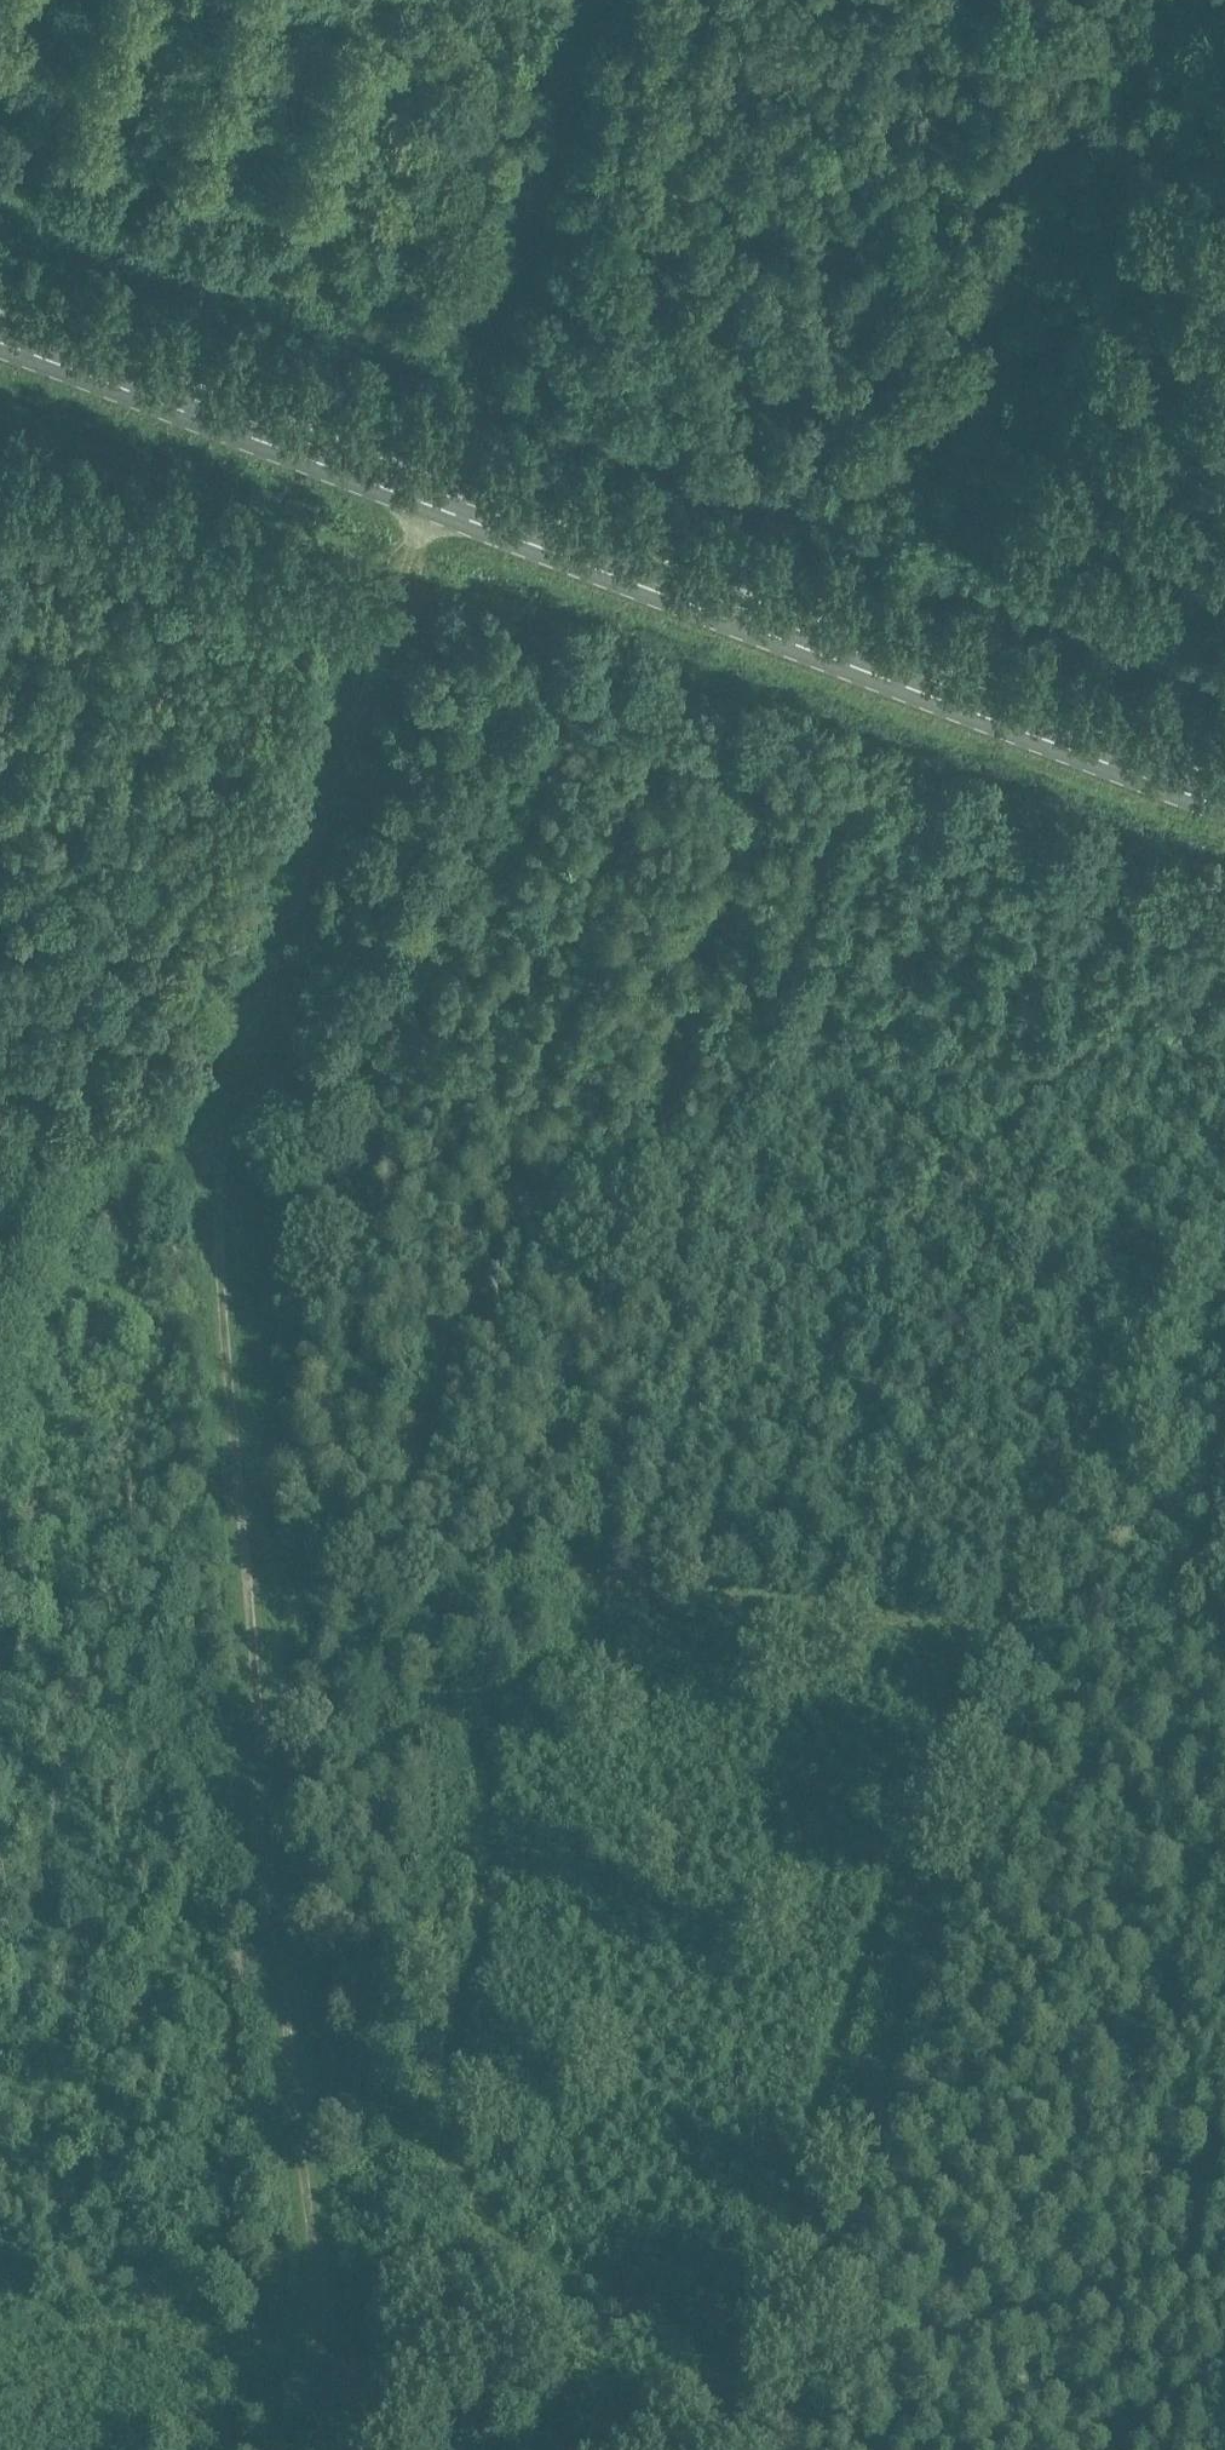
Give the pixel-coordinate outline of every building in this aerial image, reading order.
[(235,880),(230,866),(214,871),(220,886),(235,880)]
